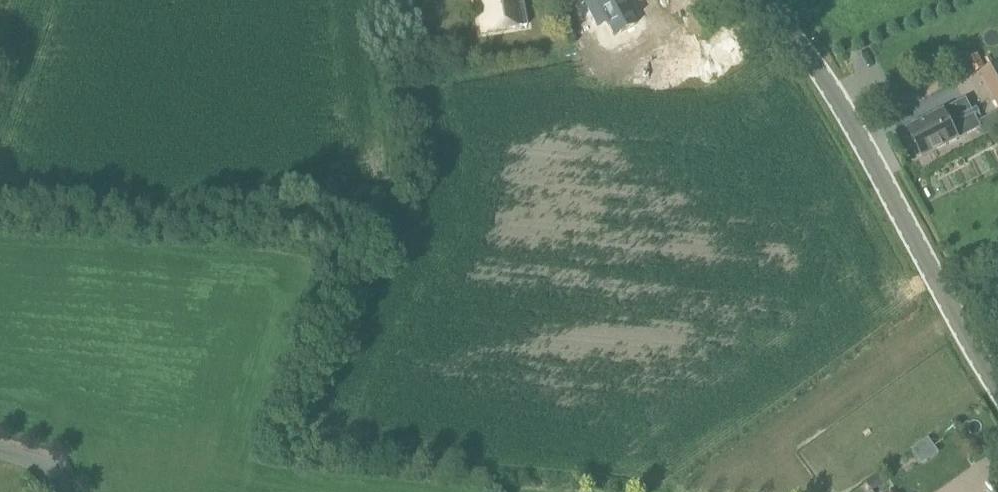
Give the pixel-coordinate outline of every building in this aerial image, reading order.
[(526,24),(521,0),(478,0),(484,32),(526,24)] [(577,8),(591,0),(608,30),(654,5),(651,0),(574,0),(577,8)] [(987,70),(980,55),(969,59),(976,73),(980,72),(997,106),(997,64),(987,70)] [(923,159),(959,141),(959,140),(982,129),(967,99),(944,111),(908,129),(923,159)] [(975,435),(984,449),(995,441),(986,427),(975,435)]
